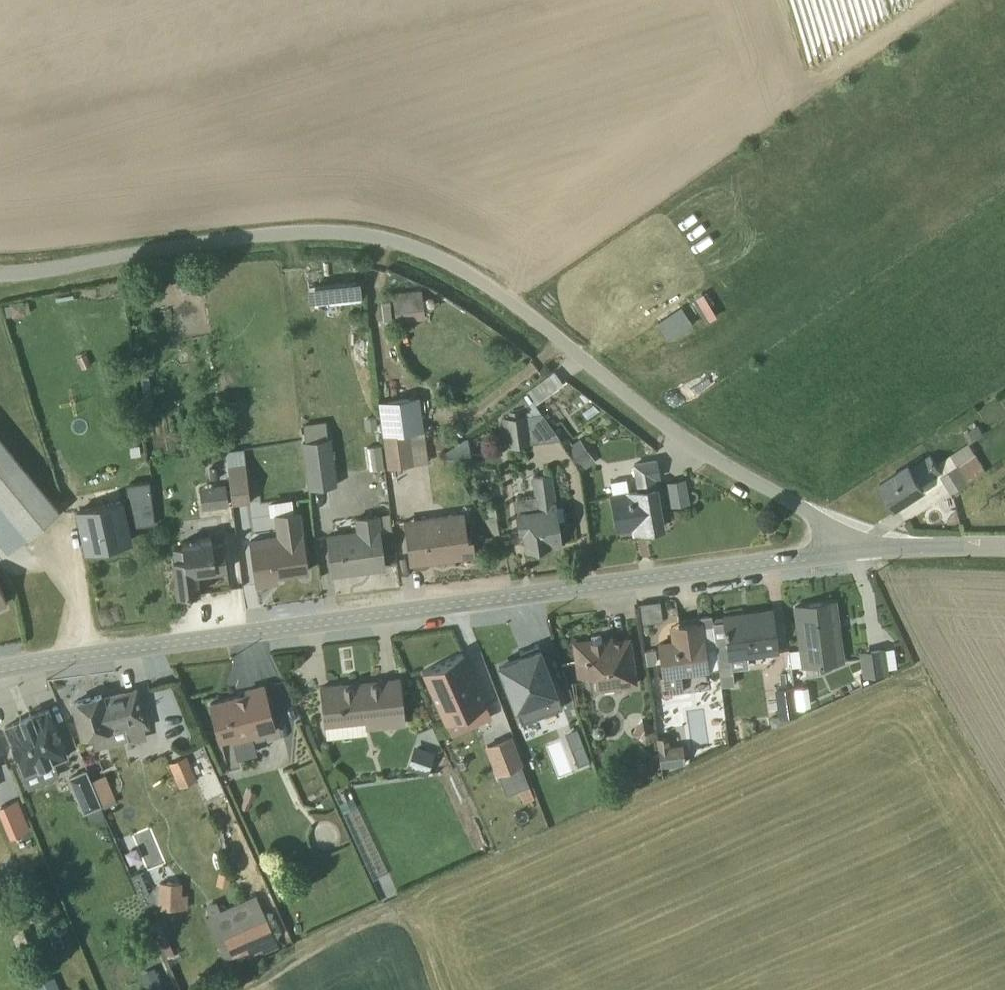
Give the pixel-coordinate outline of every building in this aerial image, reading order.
[(310,281),(310,301),(365,299),(364,278),(310,281)] [(398,315),(398,319),(426,319),(425,288),(397,289),(397,300),(385,300),(385,315),(398,315)] [(552,372),(522,392),(533,406),(563,384),(552,372)] [(539,414),(501,419),(505,445),(556,438),(539,414)] [(983,435),(975,422),(967,426),(970,431),(963,435),(969,443),(983,435)] [(379,435),(383,465),(405,461),(401,432),(379,435)] [(313,491),(343,487),(337,442),(307,446),(313,491)] [(879,484),(895,507),(924,488),(927,493),(945,481),(952,492),(985,471),(968,444),(936,465),(929,455),(912,466),(910,464),(879,484)] [(232,501),(250,501),(248,447),(230,448),(232,501)] [(2,546),(47,510),(0,451),(0,544),(2,546)] [(637,478),(660,474),(656,456),(634,460),(637,478)] [(671,504),(692,502),(689,478),(668,480),(671,504)] [(200,483),(203,508),(231,505),(228,479),(200,483)] [(631,541),(662,540),(659,486),(630,487),(631,501),(614,502),(615,526),(630,525),(631,541)] [(528,550),(559,548),(556,489),(526,490),(527,507),(512,508),(513,534),(527,533),(528,550)] [(119,498),(78,504),(85,553),(126,547),(119,498)] [(319,540),(322,566),(382,559),(377,508),(353,510),(356,536),(319,540)] [(301,571),(298,511),(273,512),(274,541),(247,542),(248,573),(301,571)] [(402,522),(407,560),(468,553),(463,514),(402,522)] [(201,575),(232,573),(230,544),(177,548),(182,599),(203,597),(201,575)] [(8,603),(0,585),(0,607),(8,603)] [(842,662),(833,601),(794,607),(800,650),(788,652),(790,667),(842,662)] [(714,637),(717,659),(729,659),(731,670),(747,667),(746,658),(776,653),(770,610),(723,616),(726,635),(714,637)] [(715,649),(712,625),(700,627),(699,623),(670,627),(672,641),(658,643),(663,676),(659,676),(662,698),(671,697),(671,693),(682,692),(680,675),(708,672),(708,671),(717,669),(715,649)] [(590,640),(573,643),(578,677),(593,675),(595,692),(603,691),(604,693),(618,692),(618,689),(633,687),(633,684),(634,684),(628,638),(601,642),(600,635),(590,636),(590,640)] [(499,668),(520,722),(561,706),(537,645),(519,652),(522,659),(499,668)] [(859,652),(863,677),(888,674),(888,668),(896,667),(894,648),(885,650),(884,648),(859,652)] [(422,671),(445,723),(485,705),(462,653),(422,671)] [(403,725),(398,679),(320,687),(326,739),(366,735),(366,729),(403,725)] [(262,686),(246,690),(247,695),(210,704),(218,741),(231,739),(237,759),(255,754),(252,741),(264,738),(264,736),(274,733),(262,686)] [(793,687),(773,690),(777,717),(773,718),(773,721),(766,722),(768,730),(796,717),(796,716),(797,715),(793,687)] [(794,689),(797,707),(809,705),(806,687),(794,689)] [(100,695),(73,703),(82,737),(90,735),(94,749),(128,740),(129,743),(146,739),(143,729),(146,728),(136,690),(102,699),(100,695)] [(47,710),(4,727),(23,775),(67,757),(47,710)] [(409,767),(431,773),(437,750),(415,744),(409,767)] [(683,752),(661,756),(663,765),(685,761),(683,752)] [(174,761),(183,784),(197,778),(188,756),(174,761)] [(91,825),(105,819),(99,806),(101,806),(85,770),(67,778),(82,813),(85,812),(91,825)] [(114,800),(104,775),(90,781),(101,806),(114,800)] [(490,828),(482,832),(491,852),(499,849),(490,828)] [(140,872),(132,875),(144,905),(187,909),(188,894),(183,894),(183,881),(161,880),(147,892),(140,872)] [(208,915),(204,917),(215,941),(221,939),(220,946),(221,951),(222,953),(229,959),(236,957),(238,964),(277,947),(276,938),(282,929),(275,913),(262,910),(255,894),(219,910),(216,902),(204,907),(208,915)] [(31,988),(32,989),(60,989),(53,976),(31,988)]
